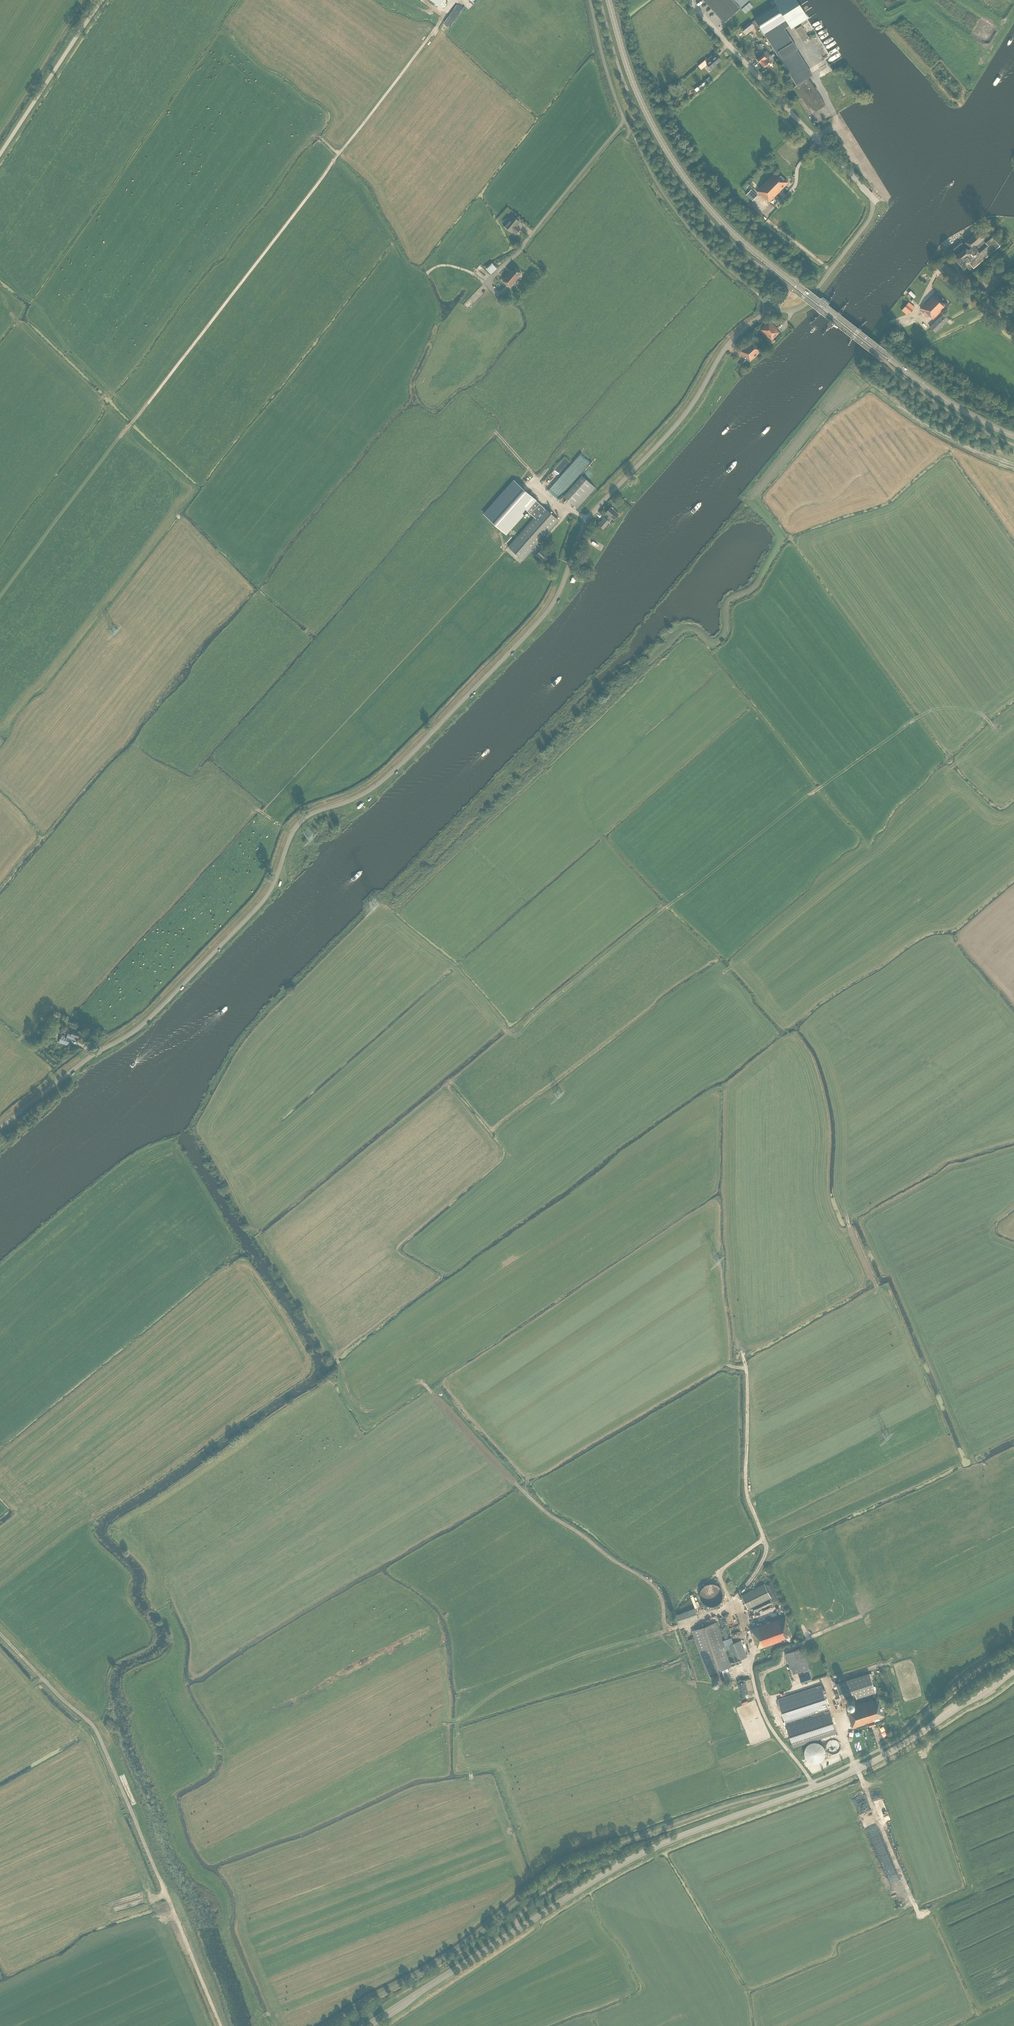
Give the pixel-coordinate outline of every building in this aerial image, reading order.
[(723,22),(748,0),(704,0),(723,22)] [(808,18),(797,0),(774,0),(773,1),(777,6),(755,20),(794,82),(791,84),(799,98),(801,97),(812,114),(825,105),(808,78),(812,75),(796,50),(797,49),(784,29),(789,26),(791,29),(808,18)] [(742,9),(745,14),(753,7),(749,3),(742,9)] [(744,34),(754,26),(750,21),(740,29),(744,34)] [(795,30),(803,42),(809,38),(801,26),(795,30)] [(767,58),(770,55),(767,51),(757,59),(760,63),(767,58)] [(712,59),(706,64),(712,71),(717,66),(716,64),(721,60),(717,56),(712,60),(712,59)] [(770,62),(767,58),(760,63),(764,67),(770,62)] [(769,202),(788,183),(776,171),(756,191),(765,200),(766,199),(769,202)] [(752,201),(757,195),(751,189),(746,195),(752,201)] [(753,220),(758,214),(751,209),(747,215),(753,220)] [(516,234),(520,229),(517,226),(520,222),(513,216),(504,226),(505,226),(504,227),(510,232),(510,231),(512,232),(513,231),(516,234)] [(984,238),(979,231),(965,242),(963,245),(961,243),(951,252),(954,256),(954,255),(955,256),(954,258),(963,268),(966,266),(970,271),(1000,246),(992,236),(988,240),(985,237),(984,238)] [(491,274),(496,269),(491,263),(486,269),(491,274)] [(521,273),(515,268),(512,272),(511,271),(503,281),(510,287),(519,277),(518,277),(521,273)] [(933,319),(945,307),(944,307),(948,303),(937,292),(920,308),(924,312),(923,313),(928,318),(930,316),(933,319)] [(821,314),(828,304),(827,303),(821,298),(814,308),(821,314)] [(910,313),(915,307),(909,302),(902,311),(907,315),(909,312),(910,313)] [(838,311),(830,321),(828,324),(831,326),(833,324),(841,314),(839,312),(838,311)] [(935,332),(949,319),(943,313),(929,326),(935,332)] [(767,322),(759,330),(768,338),(768,337),(772,340),(780,332),(776,329),(777,328),(772,323),(769,320),(767,322)] [(862,330),(859,328),(852,336),(855,338),(862,330)] [(750,361),(762,350),(753,339),(740,351),(750,361)] [(577,508),(596,488),(582,476),(564,496),(577,508)] [(596,487),(604,478),(602,476),(597,480),(593,477),(593,478),(592,478),(590,481),(594,484),(593,485),(596,487)] [(536,555),(544,562),(550,555),(542,548),(542,549),(537,545),(559,520),(514,480),(484,514),(506,534),(527,510),(535,517),(508,547),(523,560),(532,550),(537,554),(536,555)] [(611,507),(605,513),(609,516),(607,519),(609,522),(612,519),(614,520),(619,514),(611,507)] [(603,520),(598,525),(603,529),(610,522),(609,522),(607,519),(605,518),(603,520)] [(78,1038),(79,1033),(75,1032),(72,1030),(71,1034),(68,1034),(66,1037),(73,1040),(74,1036),(78,1038)] [(68,1044),(70,1039),(64,1038),(65,1036),(61,1035),(59,1040),(68,1044)] [(713,1584),(712,1583),(711,1583),(710,1584),(709,1584),(708,1584),(707,1584),(706,1585),(705,1585),(704,1586),(703,1587),(702,1588),(701,1589),(701,1590),(700,1591),(700,1592),(700,1593),(700,1594),(700,1595),(700,1596),(700,1597),(700,1598),(700,1599),(701,1600),(701,1601),(702,1602),(702,1603),(703,1603),(703,1604),(704,1604),(705,1605),(706,1605),(706,1606),(707,1606),(708,1606),(709,1606),(710,1607),(711,1607),(712,1607),(713,1607),(714,1606),(715,1606),(716,1606),(717,1605),(718,1604),(719,1604),(720,1603),(721,1602),(721,1601),(722,1600),(722,1599),(722,1598),(723,1598),(723,1597),(723,1596),(723,1595),(723,1594),(723,1593),(723,1592),(722,1592),(722,1591),(722,1590),(721,1589),(721,1588),(720,1588),(720,1587),(719,1587),(719,1586),(718,1586),(718,1585),(717,1585),(716,1585),(716,1584),(715,1584),(714,1584),(713,1584)] [(771,1598),(768,1591),(764,1584),(741,1595),(748,1609),(771,1598)] [(679,1624),(698,1617),(695,1608),(676,1615),(679,1624)] [(758,1649),(781,1641),(781,1640),(792,1636),(785,1617),(750,1629),(756,1645),(756,1644),(758,1649)] [(725,1646),(721,1636),(716,1622),(692,1631),(707,1675),(732,1666),(726,1650),(728,1649),(732,1662),(747,1657),(741,1641),(725,1646)] [(812,1677),(802,1648),(785,1654),(792,1674),(802,1670),(804,1676),(799,1678),(802,1684),(812,1680),(810,1677),(812,1677)] [(856,1698),(876,1692),(869,1673),(836,1683),(841,1698),(855,1694),(856,1698)] [(793,1747),(837,1733),(821,1685),(778,1699),(793,1747)] [(884,1716),(879,1699),(872,1701),(872,1700),(847,1708),(848,1713),(847,1713),(852,1728),(874,1721),(874,1719),(884,1716)] [(840,1748),(840,1747),(840,1746),(840,1745),(840,1744),(840,1743),(839,1743),(839,1742),(838,1741),(837,1741),(837,1740),(836,1740),(835,1739),(834,1739),(833,1739),(832,1739),(831,1739),(831,1740),(830,1740),(829,1740),(828,1741),(828,1742),(827,1742),(827,1743),(826,1743),(826,1744),(826,1745),(826,1746),(826,1747),(826,1748),(826,1749),(827,1750),(827,1751),(828,1752),(829,1753),(830,1753),(831,1753),(831,1754),(832,1754),(833,1754),(834,1754),(835,1754),(836,1753),(837,1753),(838,1752),(839,1751),(840,1750),(840,1749),(840,1748)] [(816,1763),(819,1762),(821,1761),(823,1759),(825,1756),(825,1753),(825,1751),(824,1748),(823,1746),(820,1744),(818,1742),(815,1742),(812,1742),(810,1743),(807,1745),(805,1747),(804,1749),(803,1752),(804,1755),(805,1757),(806,1760),(808,1762),(811,1763),(814,1764),(816,1763)]
